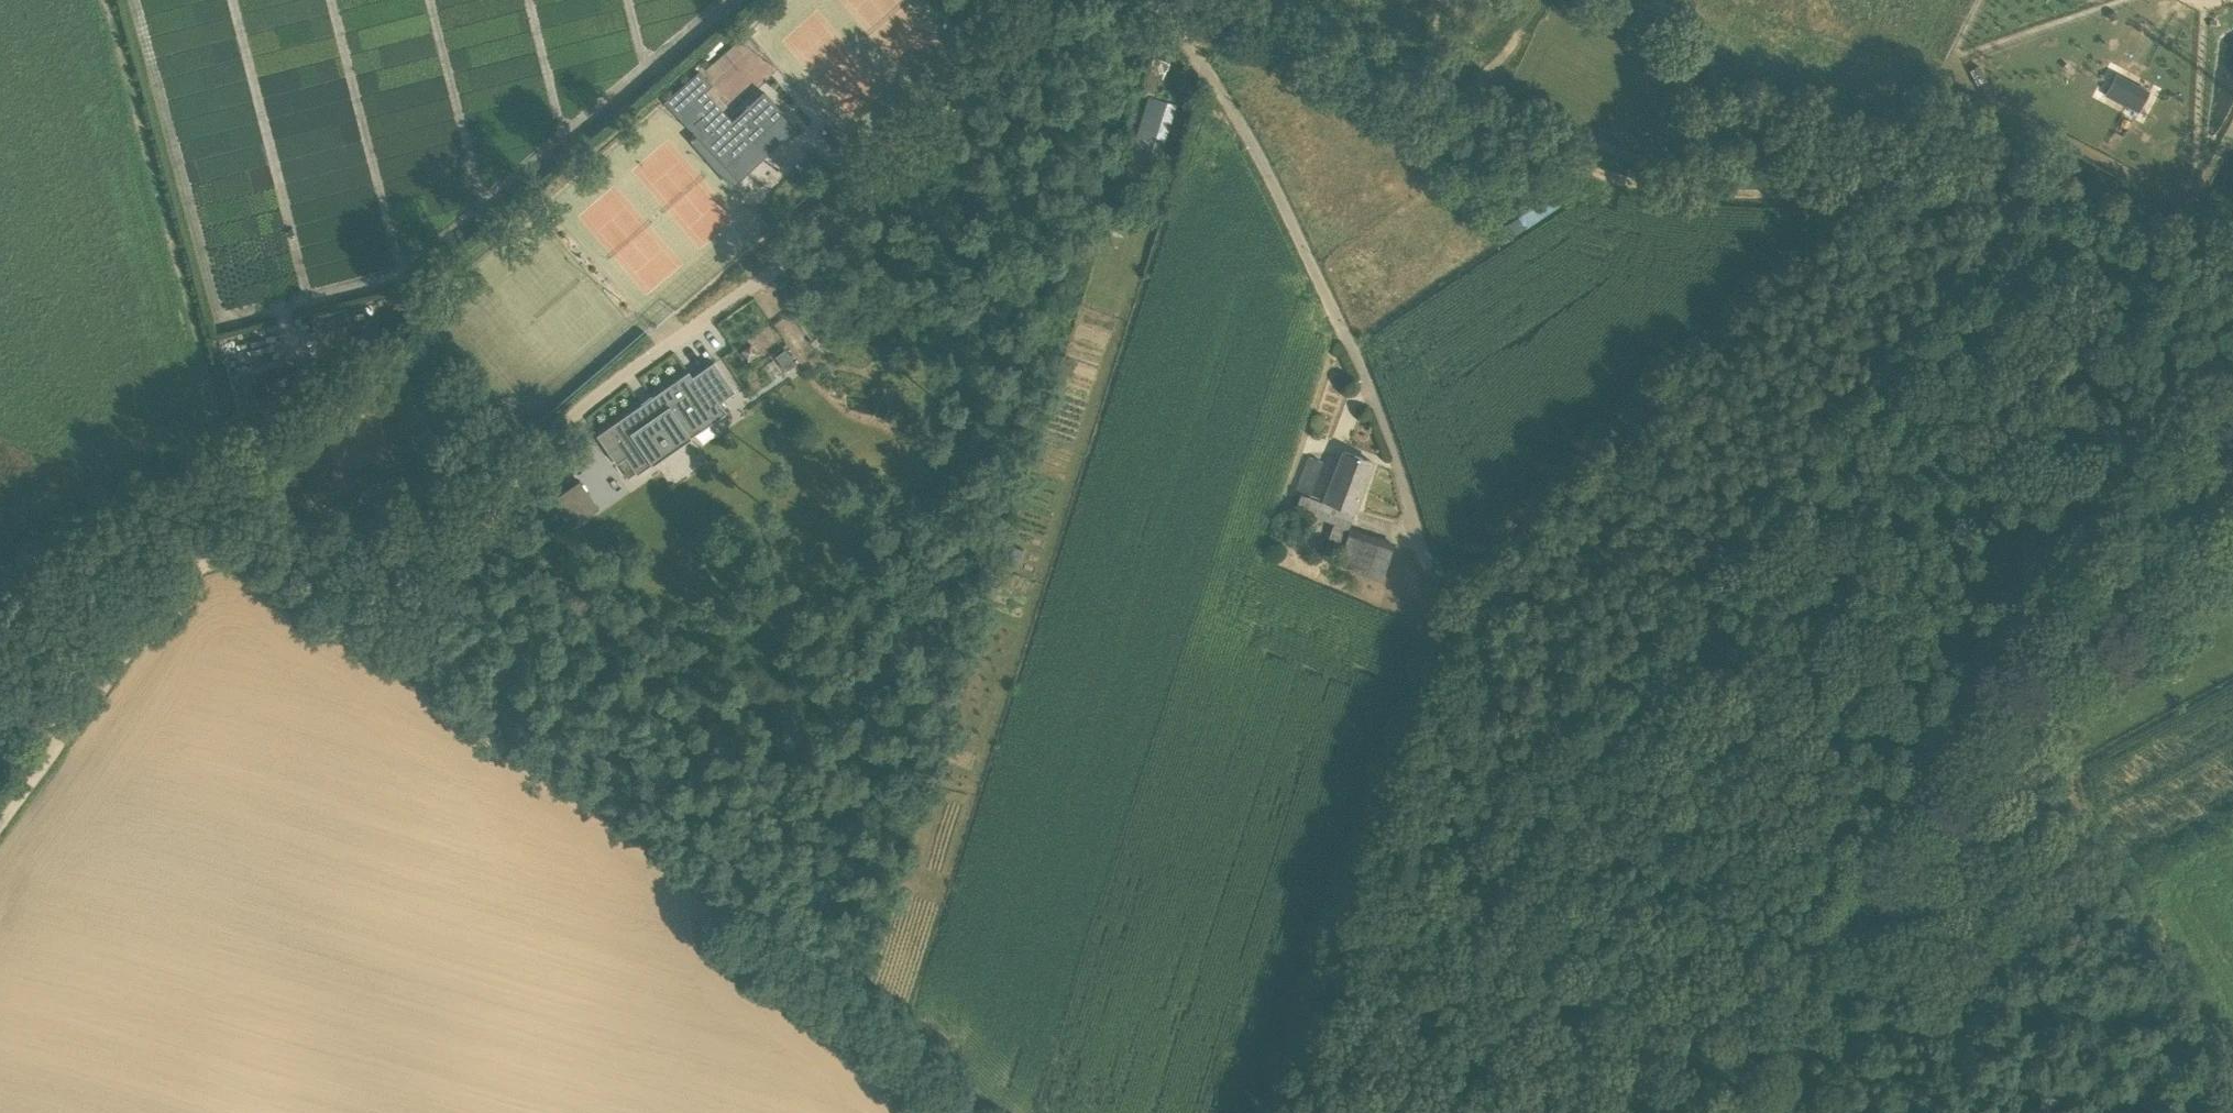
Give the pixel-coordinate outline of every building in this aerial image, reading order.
[(1156,56),(1151,71),(1164,75),(1169,60),(1156,56)] [(756,101),(737,119),(734,122),(705,91),(712,84),(701,70),(665,102),(698,136),(723,159),(741,178),(767,154),(758,145),(779,126),(772,118),(780,109),(765,93),(756,101)] [(1177,105),(1153,98),(1135,151),(1157,160),(1177,105)] [(1574,195),(1567,184),(1509,223),(1516,234),(1574,195)] [(752,344),(741,352),(748,363),(760,355),(752,344)] [(786,349),(777,356),(787,371),(797,365),(786,349)] [(607,428),(598,435),(617,463),(627,457),(638,473),(728,412),(721,402),(736,391),(715,361),(693,376),(690,372),(607,428)] [(1302,494),(1303,494),(1297,506),(1325,519),(1350,528),(1374,462),(1345,451),(1327,501),(1312,496),(1325,463),(1311,458),(1298,492),(1300,493),(1300,494),(1301,495),(1302,494)] [(565,525),(598,513),(586,481),(553,493),(565,525)] [(1351,531),(1339,564),(1383,581),(1395,544),(1351,531)]
